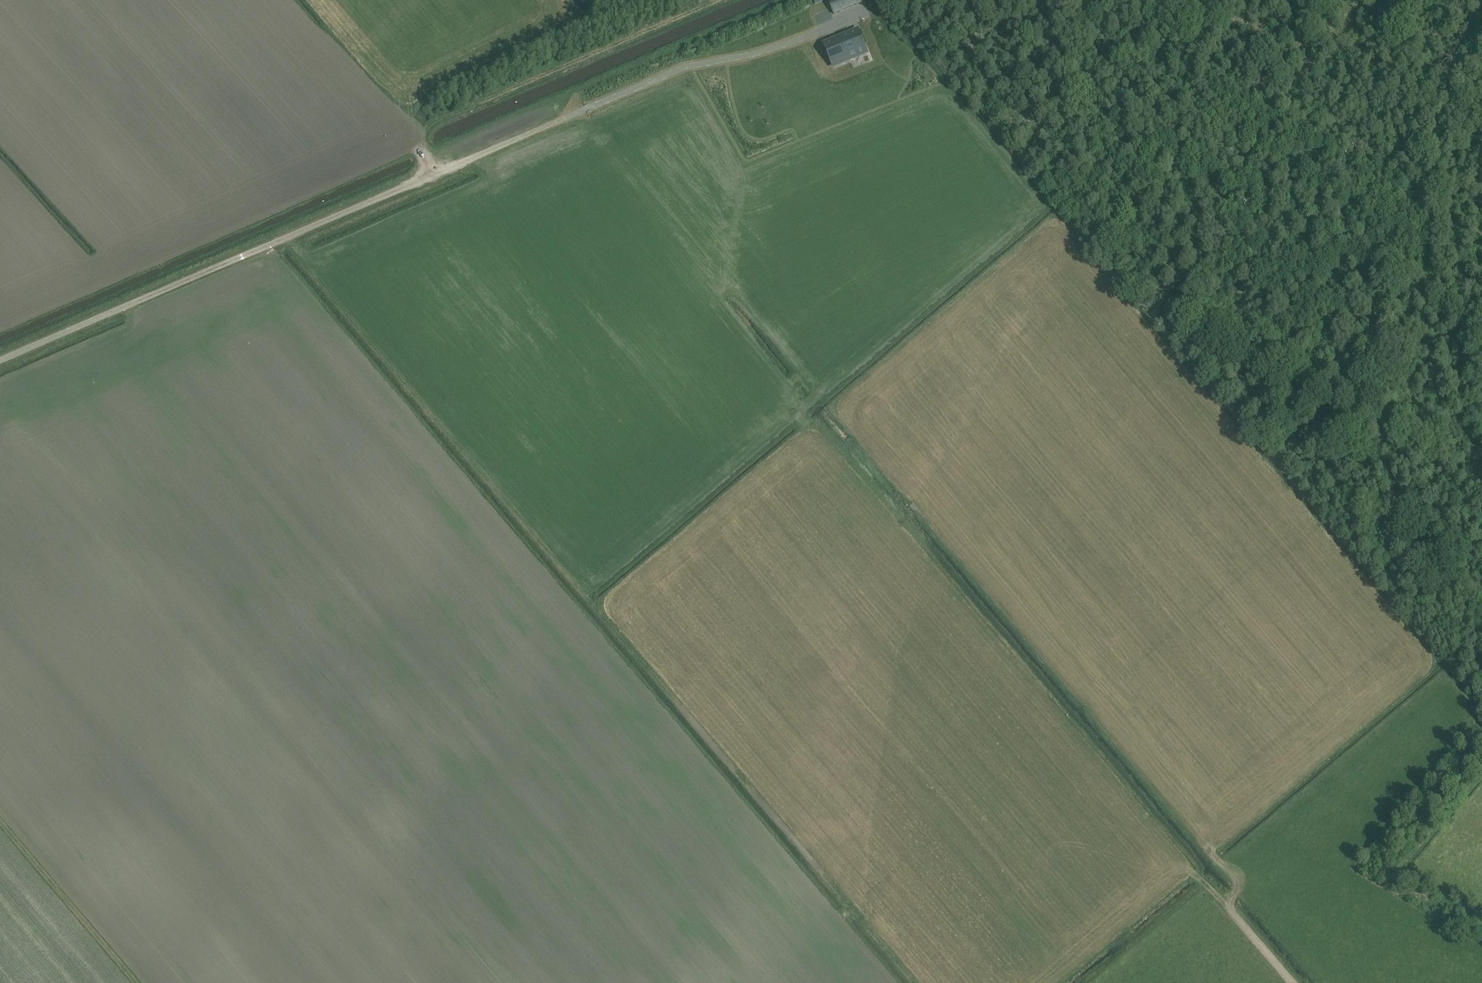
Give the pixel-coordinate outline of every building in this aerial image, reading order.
[(851,7),(862,3),(861,0),(828,0),(834,14),(851,7)] [(867,53),(857,30),(841,37),(825,44),(826,47),(830,57),(834,66),(838,64),(867,53)]
